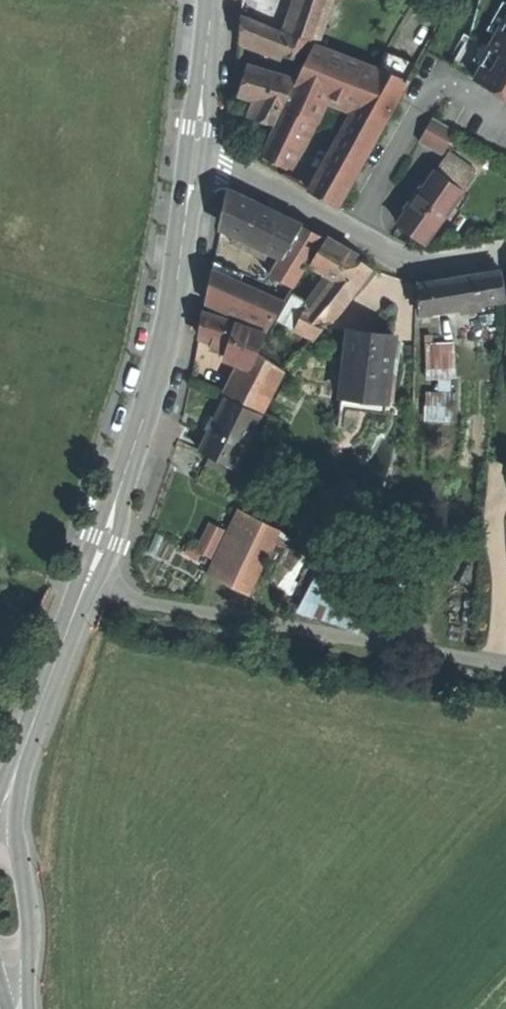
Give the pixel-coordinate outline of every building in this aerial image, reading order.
[(289,31),(328,46),(344,0),(300,0),(289,31)] [(470,35),(453,65),(493,88),(505,96),(505,0),(480,0),(470,35)] [(287,33),(242,16),(241,36),(279,49),(287,33)] [(313,43),(287,33),(279,49),(281,50),(298,56),(306,58),(313,43)] [(371,72),(315,44),(298,78),(328,91),(341,97),(354,103),(371,72)] [(298,56),(281,50),(280,52),(297,58),(298,56)] [(268,72),(247,65),(243,81),(239,94),(264,102),(282,107),(297,75),(270,67),(268,72)] [(409,81),(378,68),(309,191),(337,207),(368,152),(369,153),(409,81)] [(328,91),(298,78),(261,154),(276,161),(291,168),(328,91)] [(493,88),(492,91),(499,95),(505,99),(505,96),(493,88)] [(282,107),(264,102),(258,118),(274,124),(282,107)] [(434,116),(420,140),(444,153),(457,130),(434,116)] [(446,156),(436,170),(463,190),(473,176),(446,156)] [(463,190),(436,170),(398,223),(412,233),(425,243),(447,212),(455,218),(471,195),(463,190)] [(282,217),(229,192),(225,212),(222,225),(237,232),(266,246),(282,217)] [(300,226),(282,217),(266,246),(270,248),(283,254),(300,226)] [(323,238),(300,226),(283,254),(270,276),(292,288),(323,238)] [(266,246),(237,232),(232,244),(265,260),(270,248),(266,246)] [(352,253),(327,240),(313,262),(331,271),(337,274),(352,253)] [(364,263),(352,253),(337,274),(322,295),(341,310),(356,291),(359,294),(376,272),(364,263)] [(283,303),(213,270),(210,287),(206,303),(265,331),(283,303)] [(331,271),(307,303),(313,306),(322,295),(337,274),(331,271)] [(459,278),(419,284),(420,315),(505,300),(501,271),(459,278)] [(322,295),(313,306),(335,317),(341,310),(322,295)] [(307,303),(291,296),(274,325),(312,342),(335,317),(313,306),(307,303)] [(252,329),(205,312),(201,327),(199,338),(232,348),(229,357),(252,366),(258,351),(265,335),(252,329)] [(309,343),(273,326),(260,352),(286,370),(309,343)] [(371,334),(350,331),(341,408),(362,411),(364,399),(387,402),(395,337),(371,334)] [(458,419),(456,340),(430,341),(431,383),(429,383),(429,419),(458,419)] [(260,352),(258,351),(252,366),(248,376),(275,389),(284,371),(259,354),(260,352)] [(248,376),(241,372),(229,396),(263,413),(275,389),(248,376)] [(261,415),(228,399),(214,426),(200,453),(234,470),(261,415)] [(364,399),(362,411),(385,414),(387,402),(364,399)] [(257,594),(288,527),(243,505),(211,572),(257,594)] [(212,524),(200,547),(216,556),(228,532),(212,524)] [(307,608),(355,625),(367,590),(318,574),(307,608)]
